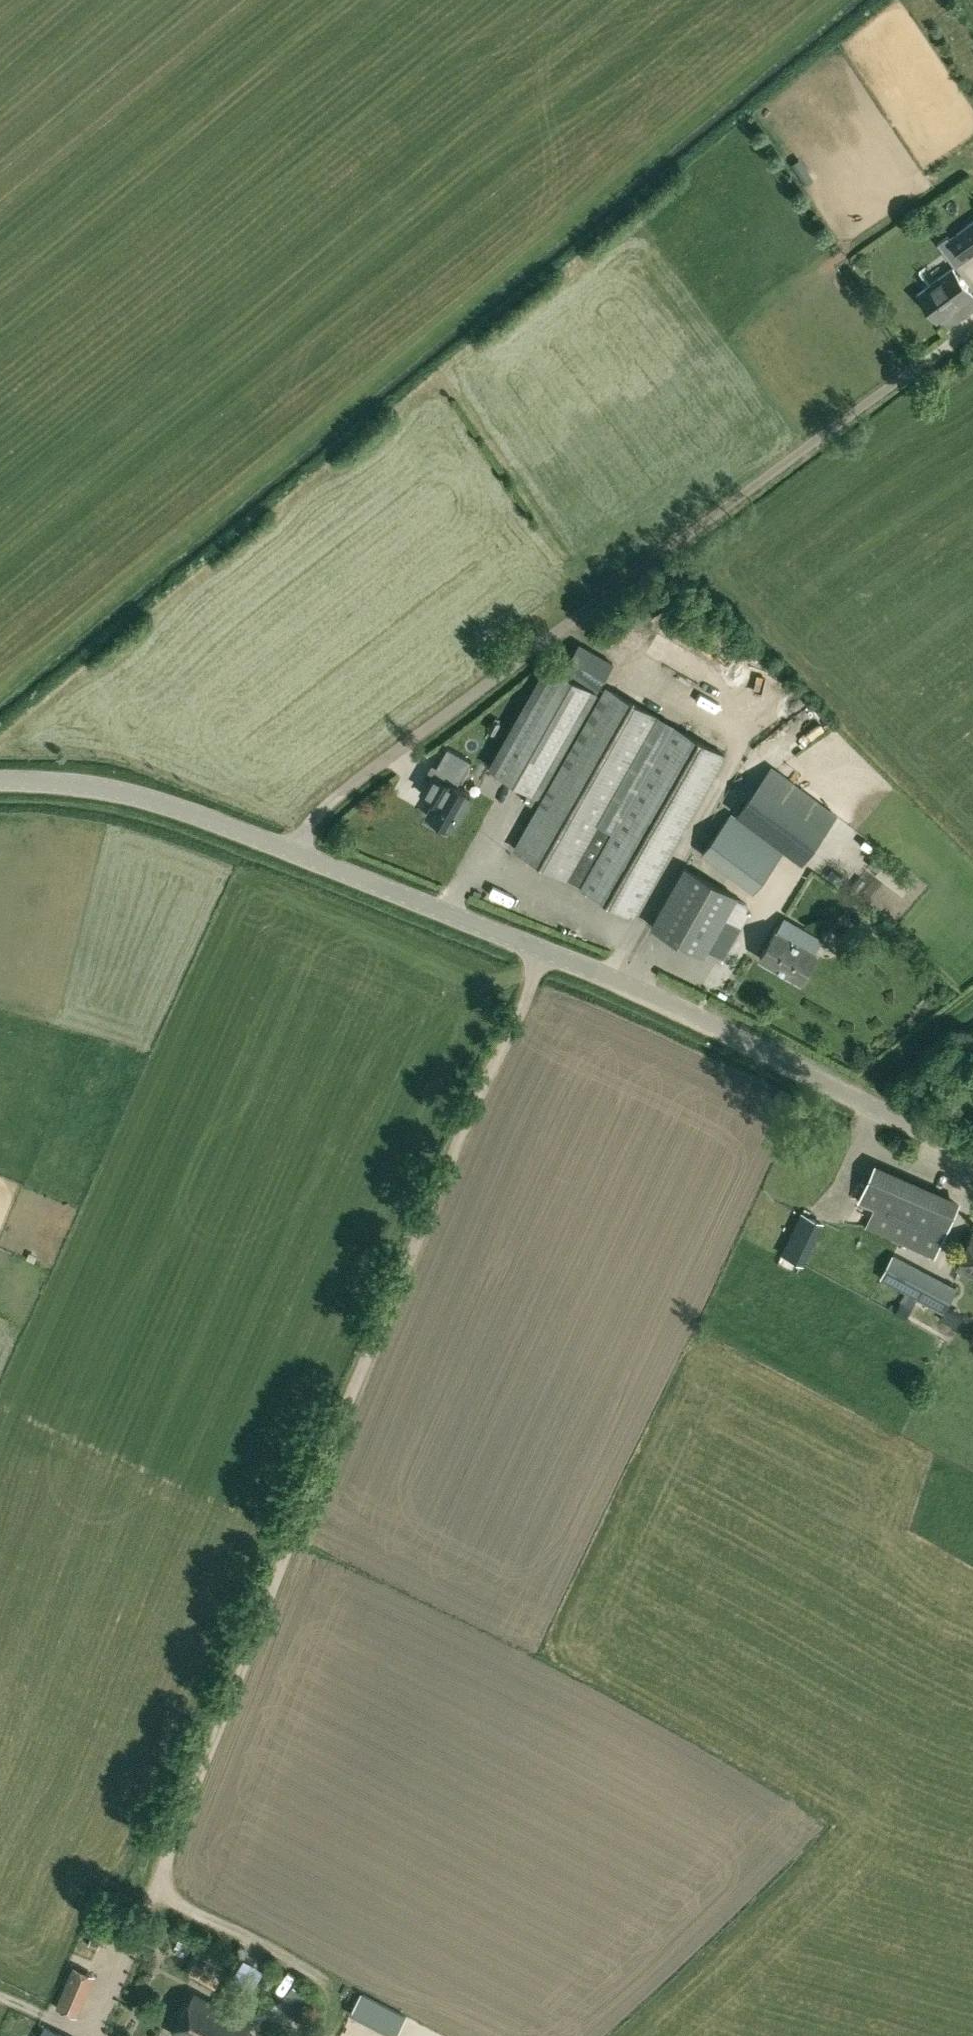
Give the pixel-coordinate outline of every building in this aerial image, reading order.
[(949,239),(947,236),(938,242),(955,266),(962,261),(963,262),(972,255),(972,222),(949,239)] [(917,292),(937,320),(950,310),(957,320),(972,308),(972,295),(953,267),(917,292)] [(635,617),(625,636),(668,658),(678,639),(635,617)] [(709,635),(705,644),(721,653),(725,644),(709,635)] [(755,663),(737,677),(776,724),(794,709),(796,711),(814,696),(774,647),(755,663)] [(660,650),(654,658),(667,668),(673,660),(660,650)] [(554,667),(494,772),(544,800),(603,695),(554,667)] [(516,850),(569,880),(661,720),(608,690),(516,850)] [(583,889),(636,919),(728,758),(675,728),(583,889)] [(420,793),(434,801),(426,815),(451,829),(471,794),(456,786),(462,775),(471,760),(446,747),(435,767),(431,764),(425,775),(429,777),(420,793)] [(795,784),(770,766),(742,804),(745,806),(738,814),(800,860),(834,813),(795,784)] [(731,812),(701,852),(753,890),(783,850),(737,816),(731,812)] [(891,869),(883,879),(902,894),(910,884),(891,869)] [(711,952),(723,959),(740,929),(728,922),(740,900),(688,870),(654,929),(707,959),(711,952)] [(763,961),(804,985),(820,958),(828,945),(825,943),(801,929),(788,921),(786,925),(780,935),(779,934),(763,961)] [(873,1166),(857,1202),(873,1209),(865,1226),(934,1257),(958,1203),(873,1166)] [(804,1261),(808,1254),(823,1222),(802,1212),(781,1254),(803,1265),(804,1261)] [(958,1267),(972,1274),(972,1234),(958,1267)] [(893,1255),(881,1279),(945,1311),(957,1287),(893,1255)] [(69,1977),(56,2007),(74,2015),(87,1985),(69,1977)] [(314,2000),(294,1982),(277,2001),(297,2018),(314,2000)] [(349,2012),(394,2035),(395,2035),(407,2014),(361,1990),(349,2012)] [(215,2004),(194,1992),(172,2032),(179,2035),(211,2035),(216,2026),(212,2024),(214,2020),(208,2017),(215,2004)] [(211,2035),(244,2035),(251,2023),(215,2004),(208,2017),(214,2020),(212,2024),(216,2026),(211,2035)] [(39,2035),(65,2035),(45,2025),(39,2035)]
